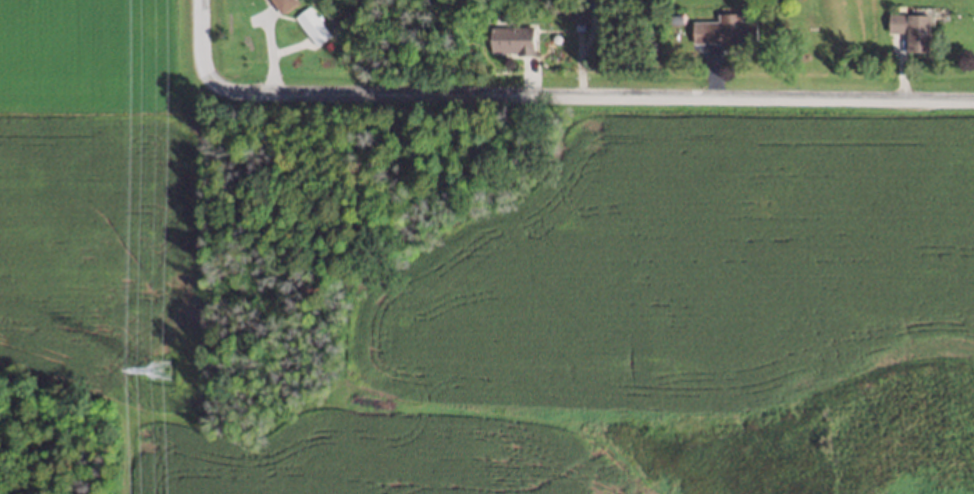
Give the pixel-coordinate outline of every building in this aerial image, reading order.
[(288,7),(287,0),(267,0),(270,12),(288,7)] [(296,12),(310,46),(326,39),(313,5),(296,12)] [(755,19),(740,19),(740,11),(717,12),(717,20),(691,20),(691,43),(755,42),(755,19)] [(929,13),(887,13),(887,32),(905,32),(905,50),(929,50),(929,13)] [(490,53),(532,53),(532,25),(490,25),(490,53)]
